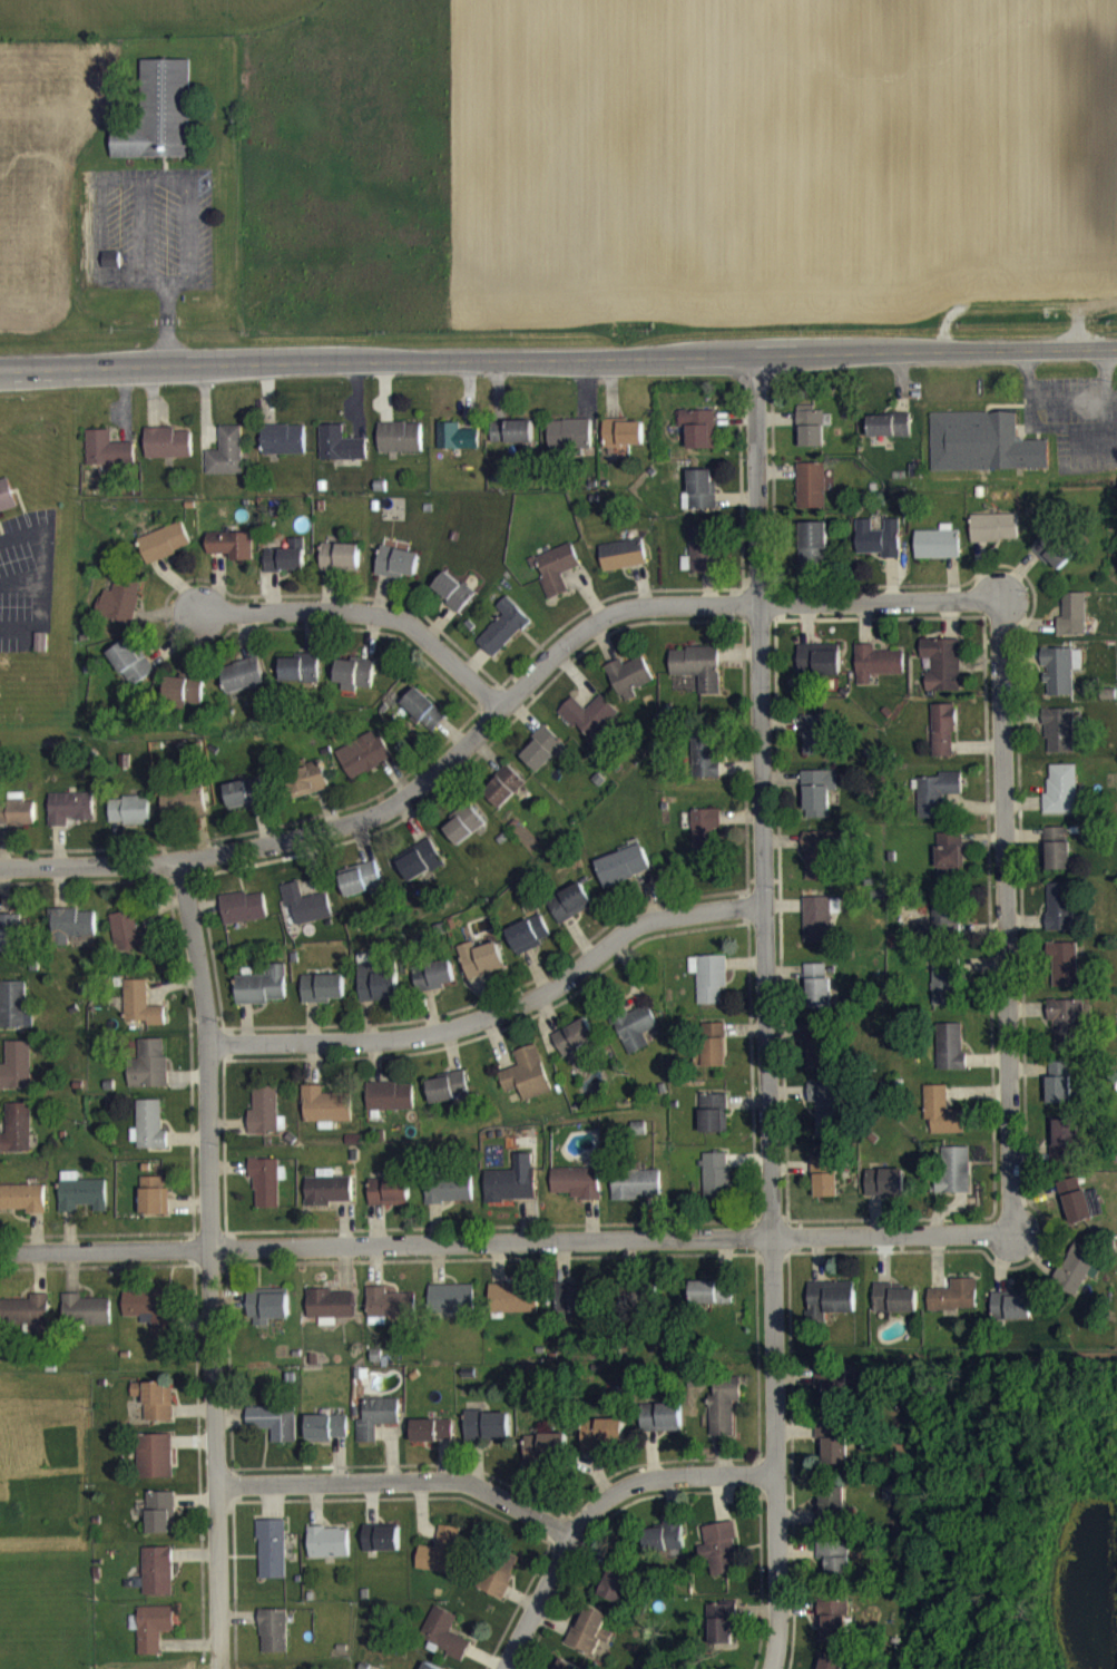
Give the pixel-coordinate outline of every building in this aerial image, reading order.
[(113,170),(191,169),(191,71),(143,71),(143,139),(112,139),(113,170)] [(119,280),(120,264),(103,264),(103,280),(119,280)] [(799,459),(824,458),(823,422),(814,422),(814,416),(798,417),(799,459)] [(910,448),(909,424),(883,425),(883,419),(869,420),(870,449),(910,448)] [(680,440),(687,440),(688,461),(715,461),(715,421),(679,422),(680,440)] [(930,424),(931,483),(1049,481),(1049,451),(1017,452),(1017,423),(930,424)] [(591,431),(548,432),(549,461),(592,459),(591,431)] [(491,457),(532,458),(533,433),(491,432),(491,457)] [(643,432),(603,433),(604,457),(644,456),(643,432)] [(379,465),(421,464),(421,434),(378,435),(379,465)] [(438,461),(479,461),(479,441),(460,441),(460,434),(437,435),(438,461)] [(366,450),(343,451),(343,436),(319,437),(320,472),(367,471),(366,450)] [(305,465),(304,437),(262,437),(262,466),(305,465)] [(242,486),(241,438),(220,438),(220,462),(206,462),(207,486),(242,486)] [(146,470),(192,469),(191,443),(175,443),(175,439),(145,440),(146,470)] [(86,442),(87,477),(135,476),(134,454),(111,454),(110,441),(86,442)] [(797,475),(796,521),(824,521),(825,475),(797,475)] [(712,481),(688,481),(689,521),(717,521),(717,493),(712,493),(712,481)] [(14,528),(13,496),(0,497),(0,529),(14,528)] [(971,526),(971,552),(1018,552),(1018,526),(971,526)] [(899,530),(884,530),(884,542),(872,542),(872,531),(856,531),(856,565),(882,565),(882,570),(899,570),(899,530)] [(137,550),(146,575),(191,559),(182,533),(137,550)] [(827,533),(796,535),(798,578),(828,577),(827,533)] [(915,542),(915,571),(960,570),(959,538),(940,538),(940,542),(915,542)] [(714,585),(716,541),(689,540),(688,569),(682,568),(681,584),(714,585)] [(1057,584),(1075,567),(1051,541),(1033,558),(1057,584)] [(252,572),(251,544),(206,544),(207,566),(229,565),(229,572),(252,572)] [(647,576),(642,549),(599,557),(604,584),(647,576)] [(264,583),(304,583),(304,550),(289,550),(289,561),(264,561),(264,583)] [(536,569),(545,589),(539,591),(548,611),(568,603),(561,585),(580,577),(571,554),(536,569)] [(359,556),(321,555),(320,580),(358,581),(359,556)] [(420,565),(381,557),(375,586),(401,591),(402,586),(416,588),(420,565)] [(431,600),(460,623),(475,605),(446,582),(431,600)] [(112,603),(102,600),(95,627),(131,636),(142,592),(116,586),(112,603)] [(1086,647),(1085,604),(1062,605),(1063,629),(1057,629),(1058,648),(1086,647)] [(477,652),(493,669),(531,633),(507,608),(496,618),(504,626),(477,652)] [(155,682),(131,647),(107,665),(131,699),(155,682)] [(960,650),(920,651),(921,670),(931,670),(931,684),(926,684),(926,703),(961,702),(960,650)] [(840,687),(841,657),(796,655),(795,685),(840,687)] [(874,663),(874,655),(856,656),(857,696),(871,696),(871,687),(904,686),(904,662),(874,663)] [(671,688),(699,687),(700,706),(720,706),(720,659),(671,660),(671,688)] [(1041,661),(1042,678),(1046,678),(1047,708),(1074,707),(1073,682),(1082,681),(1081,660),(1041,661)] [(319,665),(297,666),(297,669),(281,670),(281,695),(320,694),(319,665)] [(221,677),(227,704),(265,696),(259,668),(221,677)] [(654,693),(643,668),(624,676),(622,671),(607,677),(623,715),(638,709),(634,701),(654,693)] [(342,702),(357,704),(357,699),(372,700),(375,672),(338,669),(336,695),(343,695),(342,702)] [(166,688),(165,715),(201,717),(202,686),(179,685),(179,689),(166,688)] [(432,744),(448,727),(418,698),(402,715),(432,744)] [(573,708),(559,723),(591,753),(619,723),(601,706),(586,721),(573,708)] [(955,769),(954,716),(932,716),(933,769),(955,769)] [(1073,720),(1045,721),(1046,765),(1074,765),(1073,720)] [(539,785),(566,756),(545,736),(534,747),(539,750),(522,768),(539,785)] [(278,755),(330,738),(355,802),(290,819),(278,755)] [(351,792),(392,770),(377,741),(336,763),(351,792)] [(806,767),(829,767),(829,741),(806,742),(806,767)] [(719,789),(721,743),(693,742),(692,788),(719,789)] [(481,801),(499,820),(526,795),(508,776),(481,801)] [(1048,826),(1077,825),(1076,776),(1047,777),(1048,826)] [(805,782),(805,829),(830,829),(831,803),(837,803),(838,783),(805,782)] [(961,806),(961,784),(939,784),(939,790),(912,790),(912,801),(918,801),(918,829),(944,829),(944,806),(961,806)] [(230,822),(252,817),(246,792),(225,797),(230,822)] [(161,805),(164,832),(206,827),(203,800),(161,805)] [(92,805),(48,806),(49,838),(67,838),(67,832),(93,831),(92,805)] [(109,809),(110,837),(150,836),(149,808),(109,809)] [(459,827),(443,841),(458,858),(485,834),(466,814),(455,824),(459,827)] [(693,821),(692,863),(721,863),(721,821),(693,821)] [(1046,839),(1047,882),(1072,881),(1071,853),(1066,853),(1066,839),(1046,839)] [(937,845),(937,884),(963,884),(964,845),(937,845)] [(414,858),(416,862),(397,873),(409,894),(443,875),(429,850),(414,858)] [(828,850),(806,851),(808,893),(830,892),(828,850)] [(606,900),(653,882),(643,856),(596,873),(606,900)] [(346,909),(383,898),(375,872),(338,884),(346,909)] [(296,936),(332,929),(327,904),(302,909),(299,893),(280,897),(285,920),(292,919),(296,936)] [(594,917),(582,894),(547,912),(559,935),(594,917)] [(1073,943),(1074,895),(1048,894),(1047,942),(1073,943)] [(263,904),(247,907),(246,903),(220,908),(225,937),(267,930),(263,904)] [(835,953),(834,909),(804,909),(805,954),(835,953)] [(954,930),(946,909),(930,915),(938,936),(954,930)] [(95,947),(94,921),(49,922),(49,958),(68,957),(68,948),(95,947)] [(116,964),(139,961),(140,965),(150,963),(146,937),(138,938),(135,922),(110,926),(116,964)] [(18,963),(17,925),(0,926),(0,964),(18,963)] [(506,942),(518,967),(552,950),(540,925),(506,942)] [(458,958),(468,989),(505,977),(497,953),(476,960),(474,953),(458,958)] [(1077,954),(1049,954),(1050,1000),(1079,999),(1077,954)] [(698,985),(699,1016),(722,1016),(722,1000),(728,1000),(727,968),(690,968),(690,985),(698,985)] [(456,996),(451,971),(413,979),(418,1004),(456,996)] [(359,975),(361,1013),(398,1011),(396,983),(383,984),(382,974),(359,975)] [(828,976),(805,975),(805,985),(828,985),(828,976)] [(286,1011),(285,976),(269,976),(269,987),(236,988),(236,1017),(268,1016),(268,1011),(286,1011)] [(933,1017),(956,1017),(956,977),(933,977),(933,1017)] [(345,1011),(344,987),(302,987),(303,1015),(331,1015),(331,1011),(345,1011)] [(834,990),(807,991),(807,1021),(834,1020),(834,990)] [(164,1037),(164,1018),(147,1018),(147,992),(124,992),(124,1033),(147,1033),(147,1037),(164,1037)] [(0,993),(0,1039),(26,1039),(25,993),(0,993)] [(1054,1073),(1080,1073),(1080,1012),(1048,1012),(1048,1032),(1053,1032),(1054,1073)] [(649,1058),(644,1045),(659,1039),(649,1016),(613,1031),(628,1067),(649,1058)] [(553,1047),(564,1069),(598,1052),(587,1029),(553,1047)] [(702,1079),(726,1078),(726,1035),(701,1035),(702,1079)] [(964,1036),(938,1036),(939,1082),(969,1082),(969,1065),(965,1065),(964,1036)] [(166,1051),(139,1051),(139,1069),(128,1069),(129,1099),(167,1099),(166,1051)] [(30,1101),(31,1053),(5,1053),(5,1075),(0,1075),(0,1101),(30,1101)] [(553,1103),(536,1055),(513,1064),(518,1077),(498,1084),(506,1104),(519,1099),(524,1113),(553,1103)] [(1072,1116),(1073,1074),(1049,1074),(1048,1116),(1072,1116)] [(427,1090),(431,1115),(470,1108),(465,1083),(427,1090)] [(414,1121),(413,1094),(367,1096),(368,1123),(414,1121)] [(838,1094),(812,1094),(813,1150),(839,1149),(838,1094)] [(949,1096),(925,1097),(926,1132),(933,1132),(933,1146),(966,1145),(966,1122),(950,1122),(949,1096)] [(305,1134),(353,1133),(352,1105),(323,1105),(323,1097),(304,1097),(305,1134)] [(278,1098),(253,1098),(254,1121),(249,1121),(249,1146),(279,1145),(278,1098)] [(726,1106),(700,1107),(700,1145),(727,1144),(726,1106)] [(134,1161),(167,1160),(167,1142),(162,1142),(161,1111),(137,1112),(138,1140),(133,1140),(134,1161)] [(31,1115),(6,1115),(5,1145),(0,1145),(0,1164),(30,1164),(31,1115)] [(1054,1154),(1078,1155),(1079,1132),(1055,1131),(1054,1154)] [(972,1159),(943,1159),(943,1189),(936,1189),(936,1206),(972,1205),(972,1159)] [(486,1213),(535,1212),(534,1164),(515,1165),(515,1182),(485,1183),(486,1213)] [(730,1165),(703,1165),(703,1212),(729,1212),(730,1165)] [(279,1220),(280,1171),(250,1170),(250,1190),(256,1190),(256,1220),(279,1220)] [(837,1171),(813,1170),(812,1209),(837,1210),(837,1171)] [(552,1205),(572,1205),(572,1211),(599,1211),(600,1180),(552,1179),(552,1205)] [(352,1188),(334,1189),(334,1181),(318,1181),(318,1189),(306,1189),(306,1218),(332,1218),(332,1214),(353,1214),(352,1188)] [(612,1211),(661,1210),(660,1182),(612,1184),(612,1211)] [(165,1188),(141,1188),(142,1226),(170,1226),(169,1199),(165,1200),(165,1188)] [(1062,1192),(1064,1205),(1083,1202),(1081,1189),(1062,1192)] [(410,1217),(409,1190),(369,1191),(370,1218),(410,1217)] [(473,1191),(426,1191),(427,1215),(473,1214),(473,1191)] [(107,1193),(61,1192),(60,1224),(78,1224),(78,1217),(94,1217),(94,1224),(106,1224),(107,1193)] [(0,1197),(0,1222),(28,1221),(28,1225),(46,1225),(45,1197),(0,1197)] [(1065,1208),(1071,1236),(1096,1230),(1090,1202),(1065,1208)] [(1051,1295),(1076,1309),(1098,1271),(1073,1257),(1051,1295)] [(951,1300),(928,1301),(929,1325),(978,1323),(977,1290),(951,1291),(951,1300)] [(732,1316),(732,1293),(690,1293),(690,1316),(732,1316)] [(856,1325),(856,1294),(808,1295),(808,1318),(818,1317),(819,1327),(856,1325)] [(490,1296),(491,1325),(534,1323),(533,1295),(490,1296)] [(893,1301),(893,1295),(874,1295),(874,1324),(919,1325),(920,1302),(893,1301)] [(430,1296),(430,1324),(475,1325),(475,1297),(430,1296)] [(368,1328),(413,1329),(414,1305),(386,1304),(387,1299),(368,1298),(368,1328)] [(289,1331),(289,1301),(248,1302),(249,1330),(255,1330),(255,1338),(270,1338),(270,1331),(289,1331)] [(309,1330),(320,1330),(320,1337),(337,1337),(336,1329),(355,1329),(354,1302),(309,1303),(309,1330)] [(124,1328),(141,1328),(141,1335),(153,1335),(153,1350),(164,1350),(164,1304),(124,1304),(124,1328)] [(82,1310),(82,1305),(64,1305),(64,1337),(111,1336),(111,1310),(82,1310)] [(49,1306),(30,1306),(30,1311),(0,1312),(1,1336),(31,1335),(31,1344),(51,1344),(49,1306)] [(1033,1306),(992,1306),(993,1332),(1034,1331),(1033,1306)] [(741,1413),(741,1390),(715,1390),(715,1407),(709,1408),(710,1448),(735,1448),(734,1413),(741,1413)] [(145,1433),(172,1432),(172,1394),(132,1394),(132,1409),(145,1409),(145,1433)] [(824,1395),(824,1403),(834,1404),(833,1414),(838,1414),(839,1395),(824,1395)] [(357,1454),(376,1454),(376,1436),(399,1436),(399,1410),(364,1410),(364,1431),(357,1431),(357,1454)] [(682,1442),(681,1415),(641,1417),(642,1444),(682,1442)] [(272,1455),(296,1454),(296,1418),(247,1419),(247,1441),(272,1441),(272,1455)] [(465,1424),(465,1452),(509,1451),(509,1423),(465,1424)] [(307,1451),(348,1450),(347,1426),(306,1428),(307,1451)] [(412,1432),(413,1453),(453,1453),(453,1431),(412,1432)] [(598,1454),(625,1454),(624,1431),(582,1432),(583,1463),(599,1462),(598,1454)] [(816,1452),(824,1452),(824,1480),(849,1480),(849,1434),(816,1434),(816,1452)] [(174,1489),(173,1446),(138,1447),(139,1490),(174,1489)] [(569,1446),(524,1448),(525,1474),(569,1472),(569,1446)] [(147,1504),(148,1546),(175,1545),(174,1504),(147,1504)] [(258,1532),(260,1591),(286,1590),(285,1532),(258,1532)] [(684,1561),(683,1532),(663,1533),(663,1540),(645,1541),(646,1563),(684,1561)] [(703,1538),(706,1557),(700,1558),(703,1576),(710,1575),(712,1588),(742,1583),(735,1533),(703,1538)] [(417,1581),(457,1586),(463,1540),(439,1537),(436,1559),(420,1557),(417,1581)] [(400,1563),(399,1538),(364,1538),(365,1564),(400,1563)] [(310,1570),(350,1569),(349,1539),(309,1540),(310,1570)] [(827,1586),(851,1586),(851,1568),(844,1568),(843,1544),(823,1545),(823,1557),(818,1557),(819,1570),(827,1570),(827,1586)] [(142,1559),(143,1607),(173,1607),(172,1559),(142,1559)] [(503,1611),(520,1570),(500,1562),(484,1603),(503,1611)] [(600,1607),(621,1616),(632,1590),(611,1581),(600,1607)] [(565,1657),(592,1668),(600,1650),(609,1655),(614,1645),(604,1641),(611,1626),(588,1616),(579,1638),(574,1636),(565,1657)] [(736,1616),(709,1617),(710,1655),(736,1655),(736,1616)] [(452,1644),(459,1627),(435,1617),(421,1651),(465,1668),(466,1668),(473,1652),(452,1644)] [(139,1667),(161,1666),(160,1644),(174,1643),(174,1618),(138,1619),(139,1667)] [(287,1621),(260,1622),(261,1665),(288,1664),(287,1621)] [(822,1626),(822,1655),(846,1654),(845,1625),(822,1626)]
